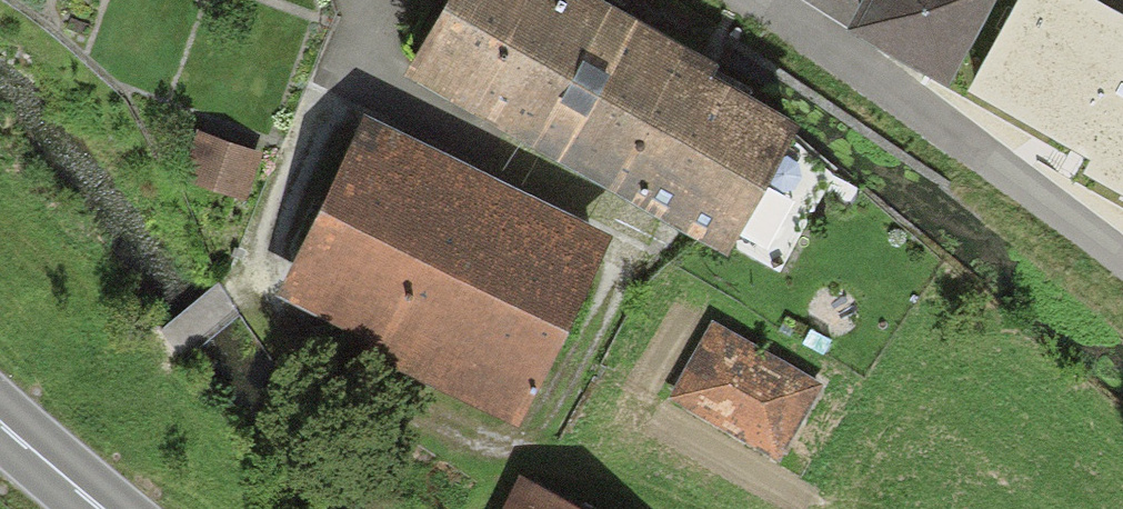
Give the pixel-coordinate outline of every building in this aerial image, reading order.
[(396,72),(596,181),(665,54),(674,39),(603,0),(436,0),(396,72)] [(858,5),(951,64),(992,0),(861,0),(858,5)] [(959,82),(1079,149),(1074,157),(1122,185),(1122,0),(1005,0),(959,82)] [(788,119),(665,54),(596,181),(718,251),(788,119)] [(353,113),(266,292),(529,420),(616,241),(353,113)] [(202,133),(188,179),(252,198),(266,152),(202,133)] [(705,328),(665,396),(772,458),(812,391),(705,328)] [(494,508),(580,508),(508,478),(494,508)]
